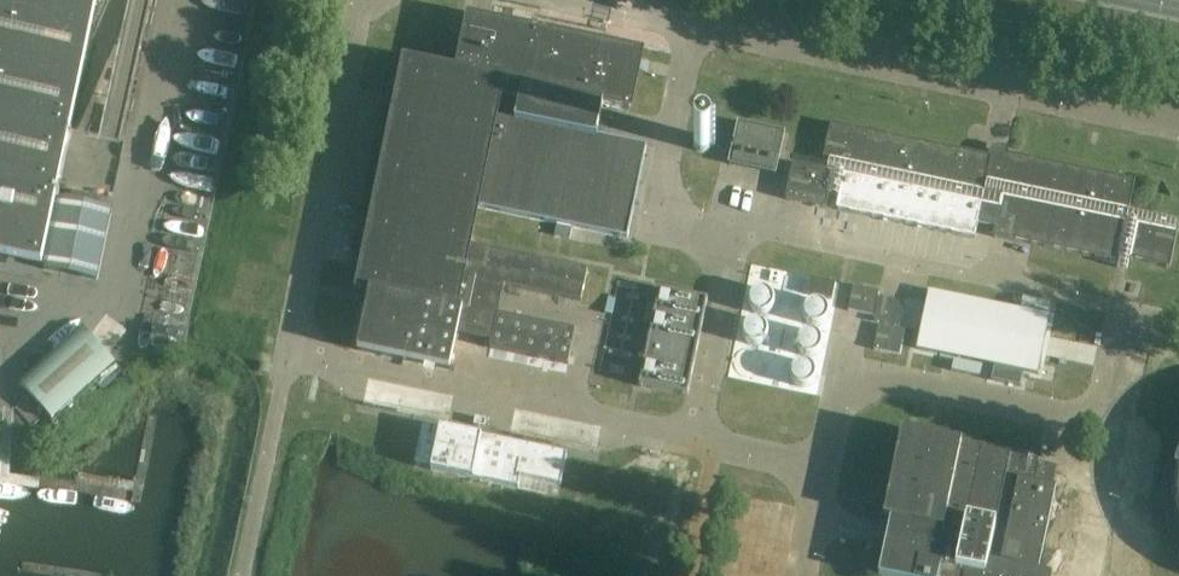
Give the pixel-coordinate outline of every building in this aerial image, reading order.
[(40,265),(55,192),(114,205),(125,148),(68,134),(96,0),(0,0),(0,257),(40,265)] [(469,245),(476,208),(499,99),(519,103),(515,122),(596,139),(596,137),(603,105),(629,110),(641,54),(469,18),(458,73),(405,62),(358,289),(370,291),(358,351),(449,370),(456,335),(491,342),(489,349),(568,365),(575,331),(498,315),(504,286),(581,302),(588,270),(469,245)] [(476,208),(627,240),(646,147),(596,137),(596,139),(515,122),(519,103),(499,99),(476,208)] [(739,124),(730,165),(776,175),(785,134),(739,124)] [(803,166),(792,164),(785,200),(826,208),(829,195),(839,197),(836,208),(837,208),(836,210),(838,210),(838,211),(973,239),(973,238),(975,239),(975,237),(978,225),(995,228),(993,237),(1116,263),(1116,262),(1118,263),(1117,268),(1127,270),(1129,260),(1169,269),(1177,233),(1178,233),(1178,232),(1178,223),(1128,212),(1135,181),(1007,155),(1006,160),(832,124),(831,124),(830,126),(823,159),(829,161),(827,171),(803,166)] [(58,199),(43,269),(96,281),(112,210),(58,199)] [(536,232),(546,233),(548,223),(538,222),(536,232)] [(555,236),(570,239),(572,229),(558,226),(555,236)] [(807,294),(832,300),(835,283),(810,278),(807,294)] [(618,282),(615,297),(609,295),(605,314),(611,315),(599,372),(633,379),(645,323),(651,324),(655,305),(649,304),(652,289),(618,282)] [(874,317),(879,292),(853,286),(848,311),(874,317)] [(750,299),(749,301),(750,303),(750,305),(751,307),(752,309),(754,310),(756,311),(758,312),(760,313),(762,313),(764,312),(766,311),(768,310),(770,309),(771,307),(772,305),(773,303),(773,301),(773,299),(772,297),(771,295),(770,293),(768,292),(766,290),(764,290),(762,289),(760,289),(758,290),(756,290),(754,292),(752,293),(751,295),(750,297),(750,299)] [(707,300),(658,290),(638,387),(687,397),(707,300)] [(928,292),(916,350),(994,366),(991,381),(1020,387),(1023,372),(1038,375),(1049,317),(928,292)] [(804,310),(804,312),(804,315),(805,317),(806,319),(807,320),(809,322),(811,323),(813,324),(815,324),(817,324),(819,324),(821,323),(823,322),(825,320),(826,319),(827,317),(828,315),(828,312),(828,310),(827,308),(826,306),(825,304),(823,303),(822,302),(819,301),(817,301),(815,301),(813,301),(811,302),(809,303),(807,304),(806,306),(805,308),(804,310)] [(744,330),(744,332),(744,334),(745,336),(746,338),(747,340),(748,342),(750,343),(752,343),(754,344),(756,344),(759,343),(761,343),(762,342),(764,340),(765,338),(766,337),(767,334),(767,332),(767,330),(766,328),(765,326),(764,325),(762,323),(761,322),(759,321),(756,321),(754,321),(752,321),(750,322),(748,323),(747,325),(745,326),(745,328),(744,330)] [(879,325),(874,350),(900,356),(905,331),(879,325)] [(82,329),(21,385),(52,420),(114,365),(82,329)] [(798,341),(798,343),(798,345),(798,347),(799,349),(801,351),(802,352),(804,354),(806,354),(808,355),(811,355),(813,354),(815,354),(817,352),(818,351),(819,349),(820,347),(821,345),(821,343),(821,341),(820,339),(819,337),(818,335),(817,334),(815,332),(813,332),(811,331),(808,331),(806,332),(804,332),(802,334),(801,335),(799,337),(798,339),(798,341)] [(792,372),(792,374),(792,376),(792,378),(793,380),(795,382),(796,383),(798,384),(800,385),(802,385),(804,385),(806,385),(808,384),(810,383),(811,382),(813,380),(814,378),(814,376),(814,374),(814,372),(814,370),(813,368),(811,366),(810,365),(808,364),(806,363),(804,363),(802,363),(800,363),(798,364),(796,365),(795,366),(793,368),(792,370),(792,372)] [(486,420),(475,418),(474,425),(485,427),(486,420)] [(422,425),(414,461),(431,464),(430,469),(518,487),(520,476),(561,485),(567,455),(422,425)] [(1052,574),(1038,571),(1056,486),(1034,481),(1039,460),(901,431),(883,519),(890,521),(887,534),(878,575),(1051,575),(1052,574)]
